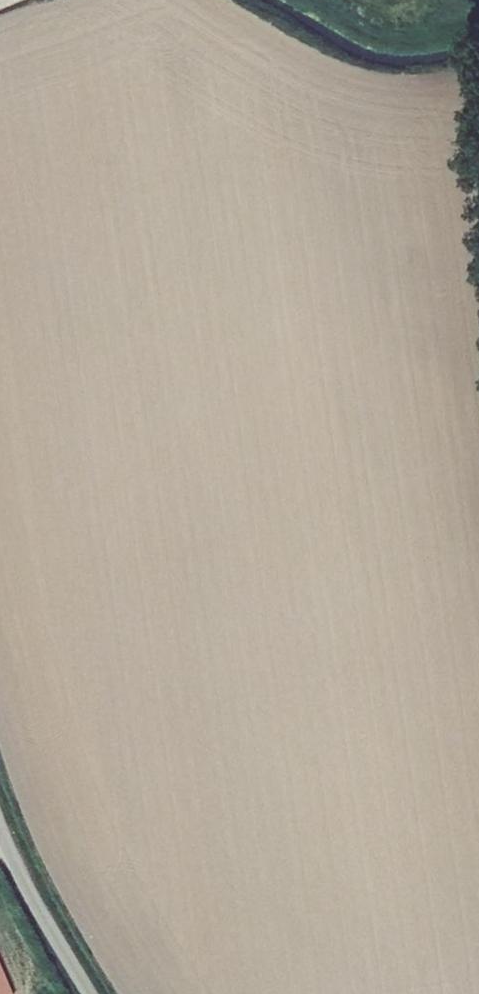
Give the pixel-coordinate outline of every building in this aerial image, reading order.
[(0,967),(0,993),(12,993),(0,967)]
